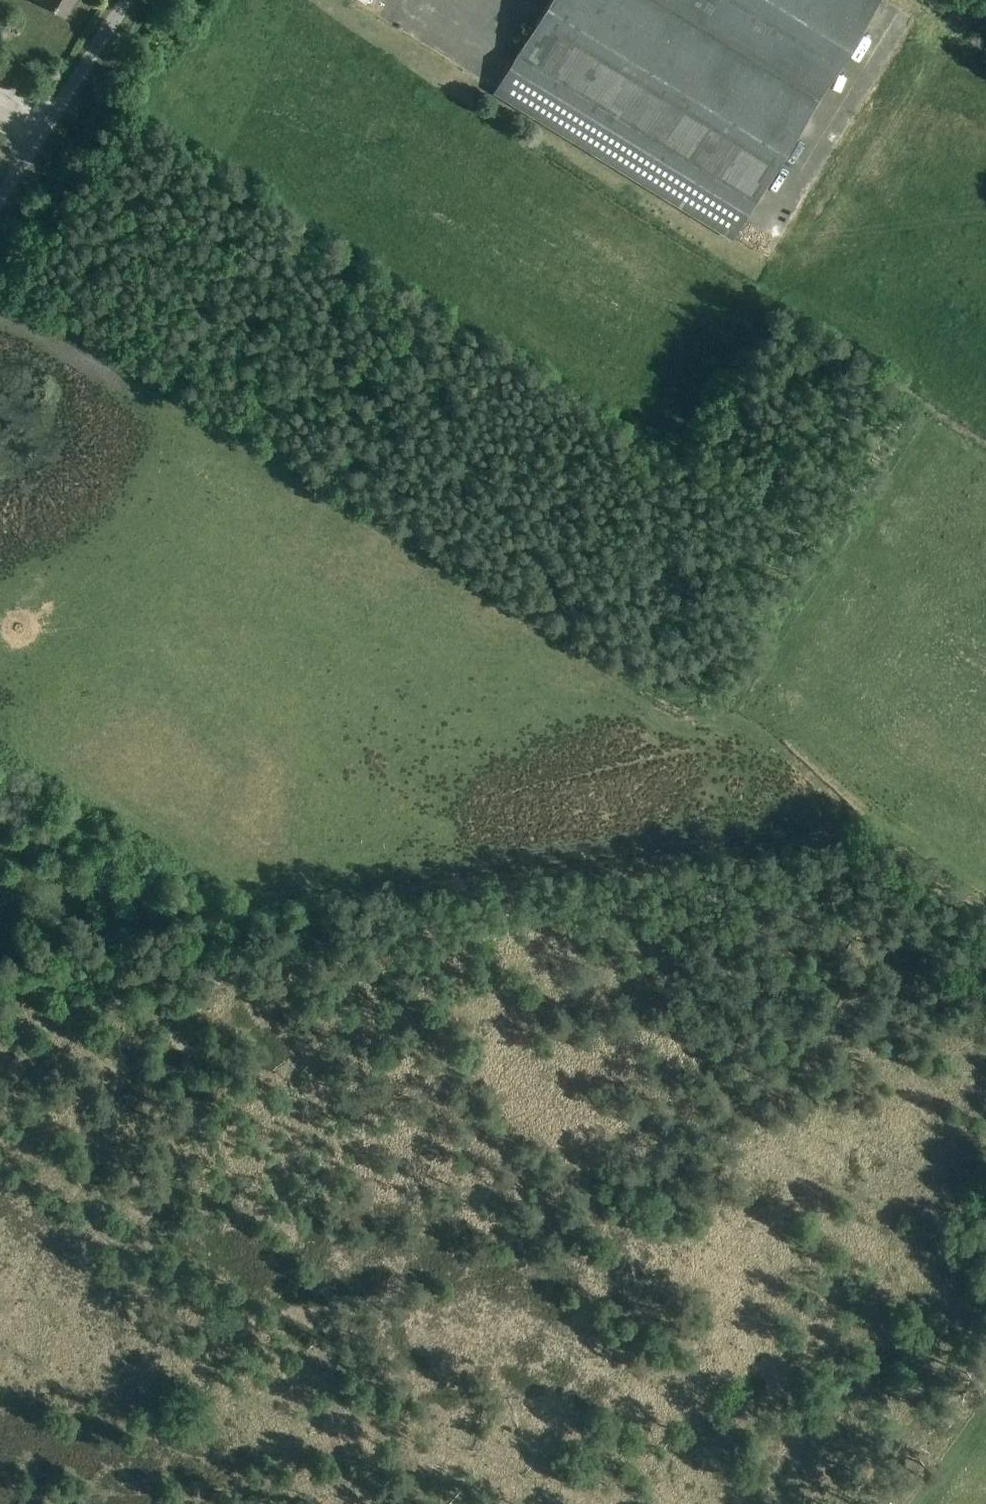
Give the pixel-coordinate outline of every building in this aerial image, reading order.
[(77,0),(47,0),(70,13),(77,0)] [(883,0),(549,0),(491,94),(735,243),(883,0)]
